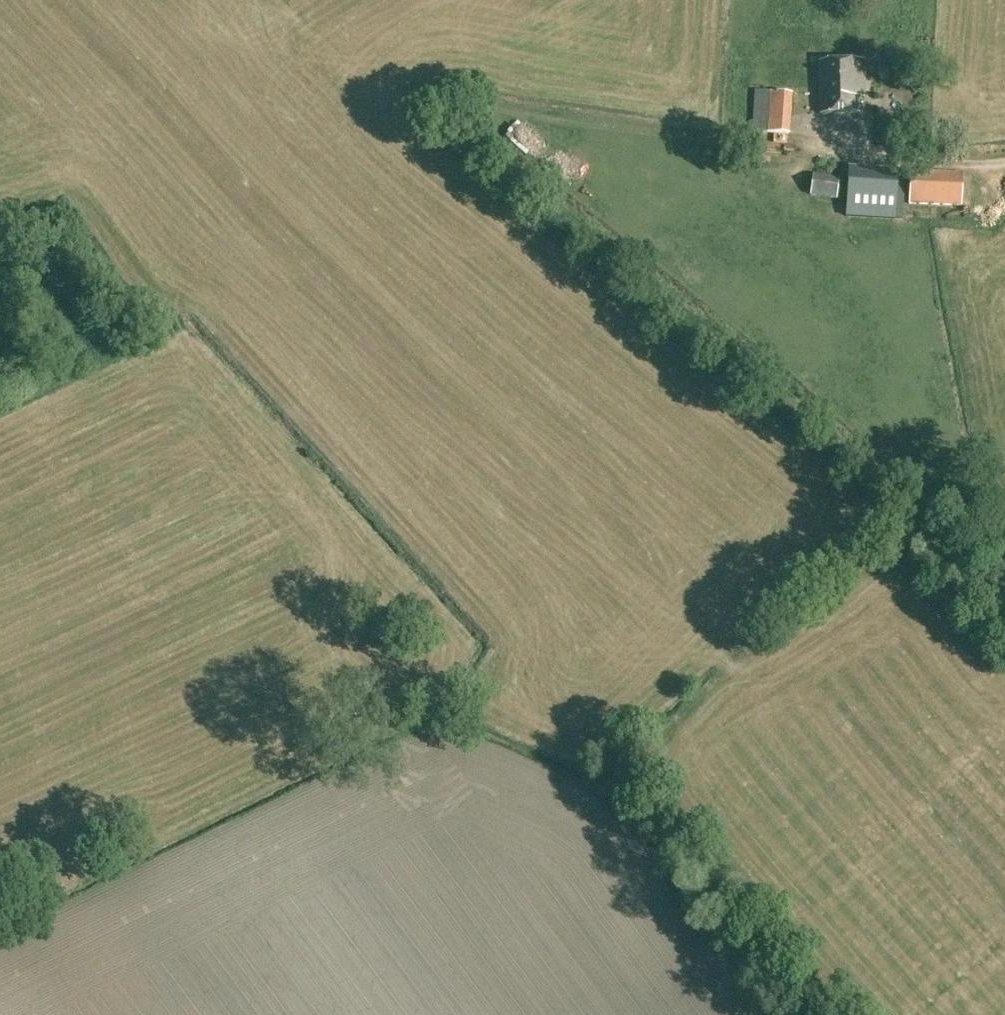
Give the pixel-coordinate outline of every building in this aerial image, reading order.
[(859,99),(865,99),(864,61),(820,62),(821,114),(859,114),(859,99)] [(793,94),(770,92),(756,91),(753,130),(767,132),(767,133),(790,135),(793,94)] [(846,143),(881,144),(881,131),(847,131),(846,143)] [(846,216),(895,219),(898,172),(849,169),(846,216)] [(961,206),(963,174),(910,171),(909,204),(961,206)]
